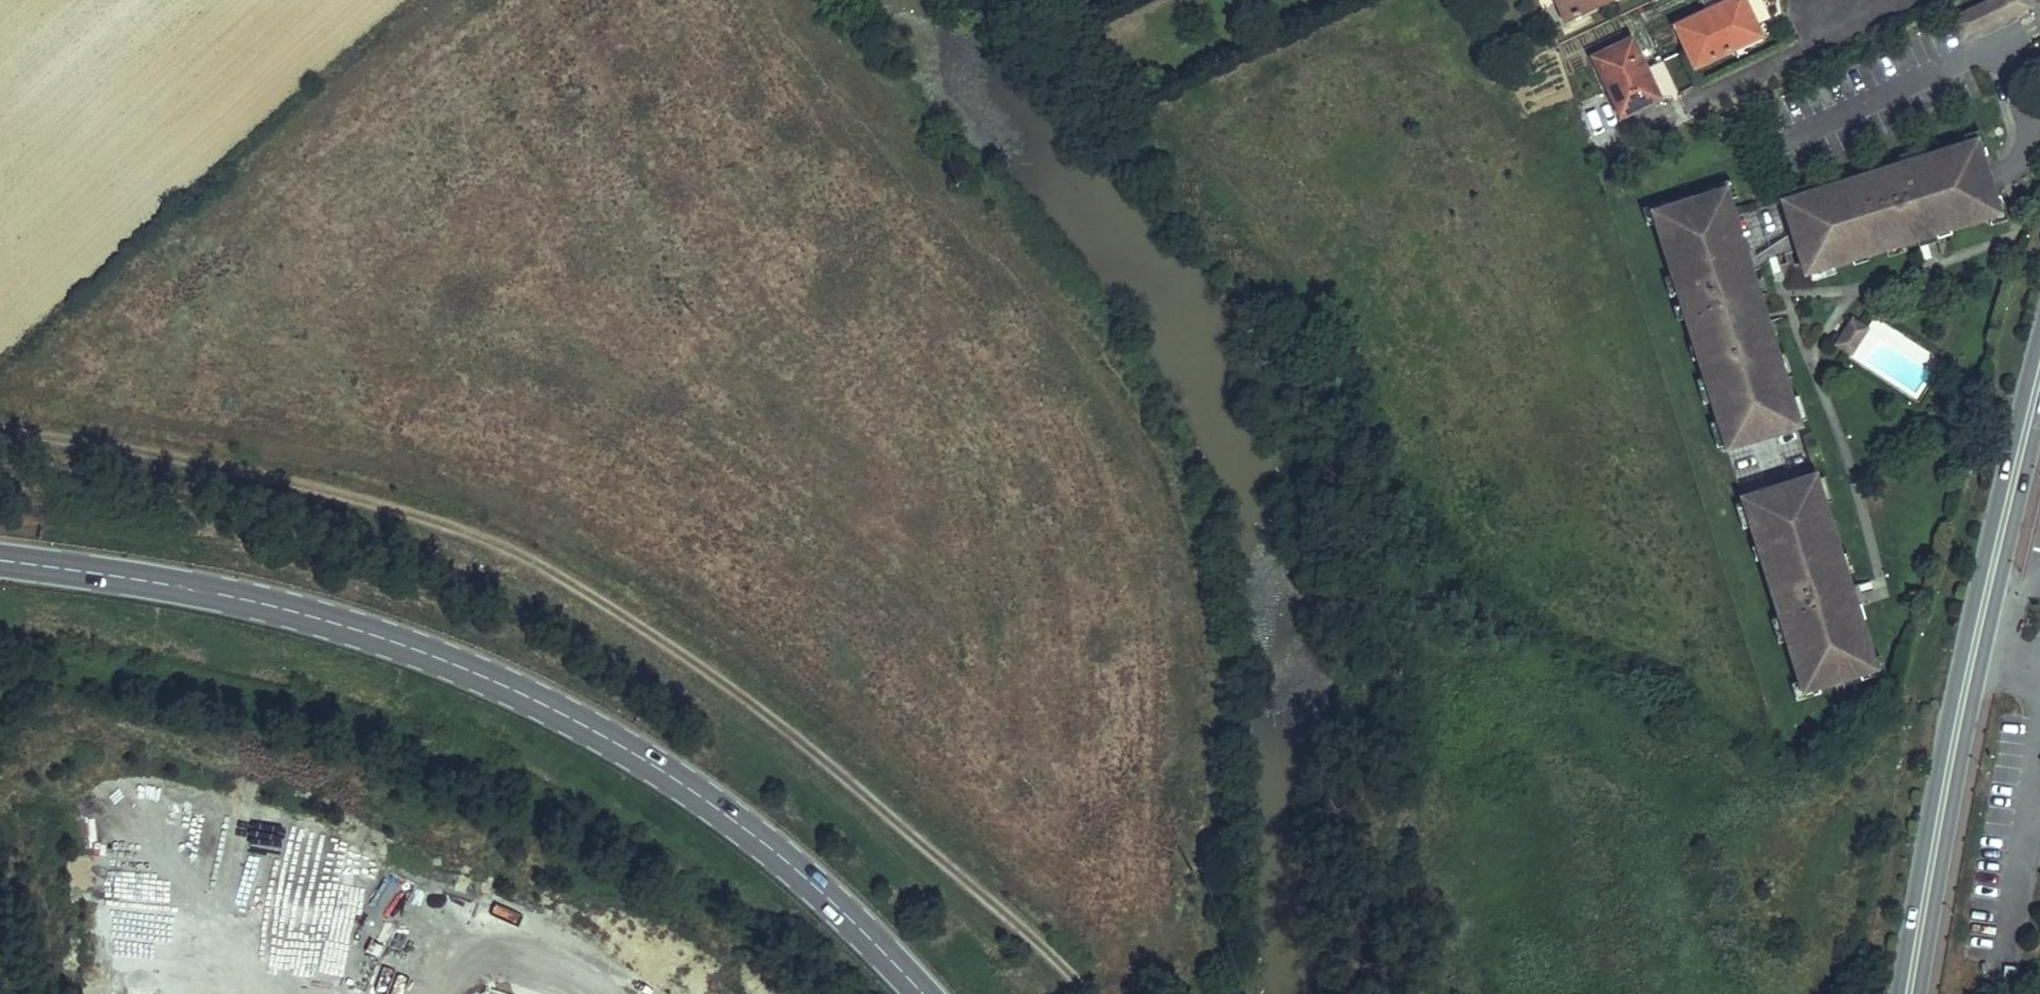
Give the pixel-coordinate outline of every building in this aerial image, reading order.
[(1581,0),(1555,0),(1565,21),(1598,6),(1581,0)] [(1675,27),(1695,68),(1734,49),(1760,37),(1743,0),(1732,0),(1707,12),(1675,27)] [(1732,0),(1701,0),(1707,12),(1732,0)] [(1963,38),(2029,7),(2026,0),(1992,0),(1953,19),(1963,38)] [(1734,49),(1736,53),(1762,40),(1760,37),(1734,49)] [(1593,58),(1620,116),(1641,106),(1639,102),(1656,94),(1631,40),(1593,58)] [(1658,98),(1656,94),(1639,102),(1641,106),(1658,98)] [(1787,198),(1782,200),(1806,273),(1811,271),(1814,279),(1838,271),(1835,263),(1854,257),(1855,262),(1870,257),(1868,252),(1929,232),(1928,227),(1935,225),(1939,234),(1953,229),(1951,224),(1989,212),(1992,219),(2008,214),(2000,190),(1995,192),(1981,151),(1987,149),(1979,125),(1962,131),(1965,139),(1924,152),(1922,144),(1898,152),(1900,160),(1844,179),(1842,174),(1828,179),(1829,184),(1811,190),(1808,183),(1784,190),(1787,198)] [(1666,202),(1643,210),(1648,226),(1656,224),(1674,276),(1666,279),(1672,298),(1680,295),(1697,345),(1692,347),(1696,361),(1701,359),(1711,388),(1703,390),(1708,405),(1716,402),(1722,421),(1715,424),(1722,448),(1730,445),(1732,450),(1805,425),(1803,420),(1811,418),(1803,394),(1795,397),(1789,377),(1796,375),(1792,361),(1784,363),(1774,335),(1779,333),(1775,319),(1770,321),(1734,216),(1729,199),(1737,197),(1731,180),(1707,188),(1709,194),(1668,208),(1666,202)] [(1867,333),(1872,323),(1857,315),(1851,324),(1867,333)] [(1863,340),(1867,333),(1851,324),(1848,331),(1863,340)] [(1858,349),(1863,340),(1848,331),(1842,341),(1858,349)] [(1749,502),(1742,505),(1749,528),(1757,526),(1764,545),(1759,546),(1763,561),(1768,559),(1787,616),(1780,619),(1788,642),(1795,640),(1809,680),(1801,683),(1807,699),(1831,691),(1829,686),(1870,672),(1872,678),(1895,670),(1890,653),(1882,655),(1869,617),(1874,616),(1869,602),(1860,605),(1858,597),(1862,596),(1841,534),(1846,533),(1842,518),(1837,520),(1830,501),(1838,499),(1830,475),(1822,478),(1821,473),(1748,497),(1749,502)]
